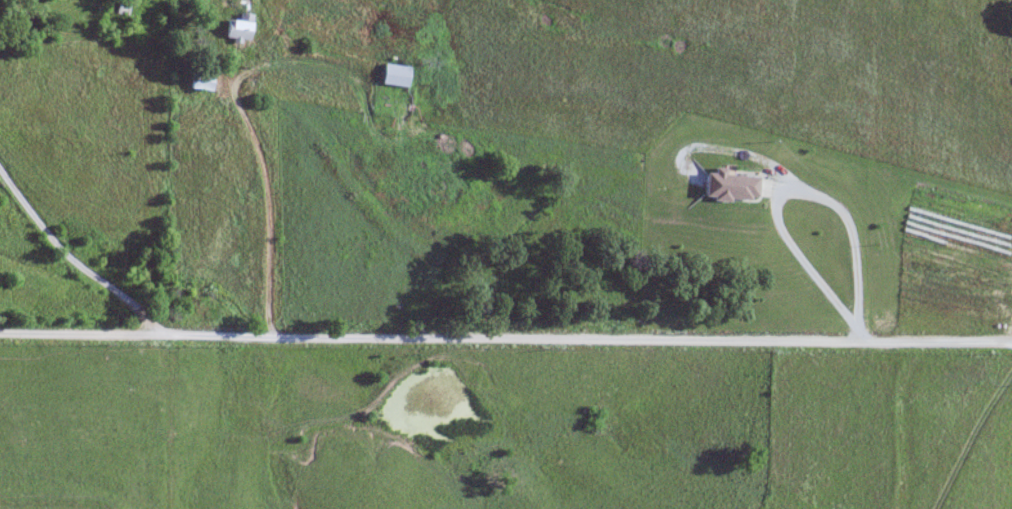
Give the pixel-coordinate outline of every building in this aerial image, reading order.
[(239,21),(226,20),(224,40),(248,42),(250,15),(239,14),(239,21)] [(408,67),(382,65),(380,86),(406,88),(408,67)] [(211,91),(211,74),(191,74),(191,91),(211,91)] [(705,174),(703,199),(757,203),(758,178),(723,176),(723,170),(713,170),(713,174),(705,174)]
